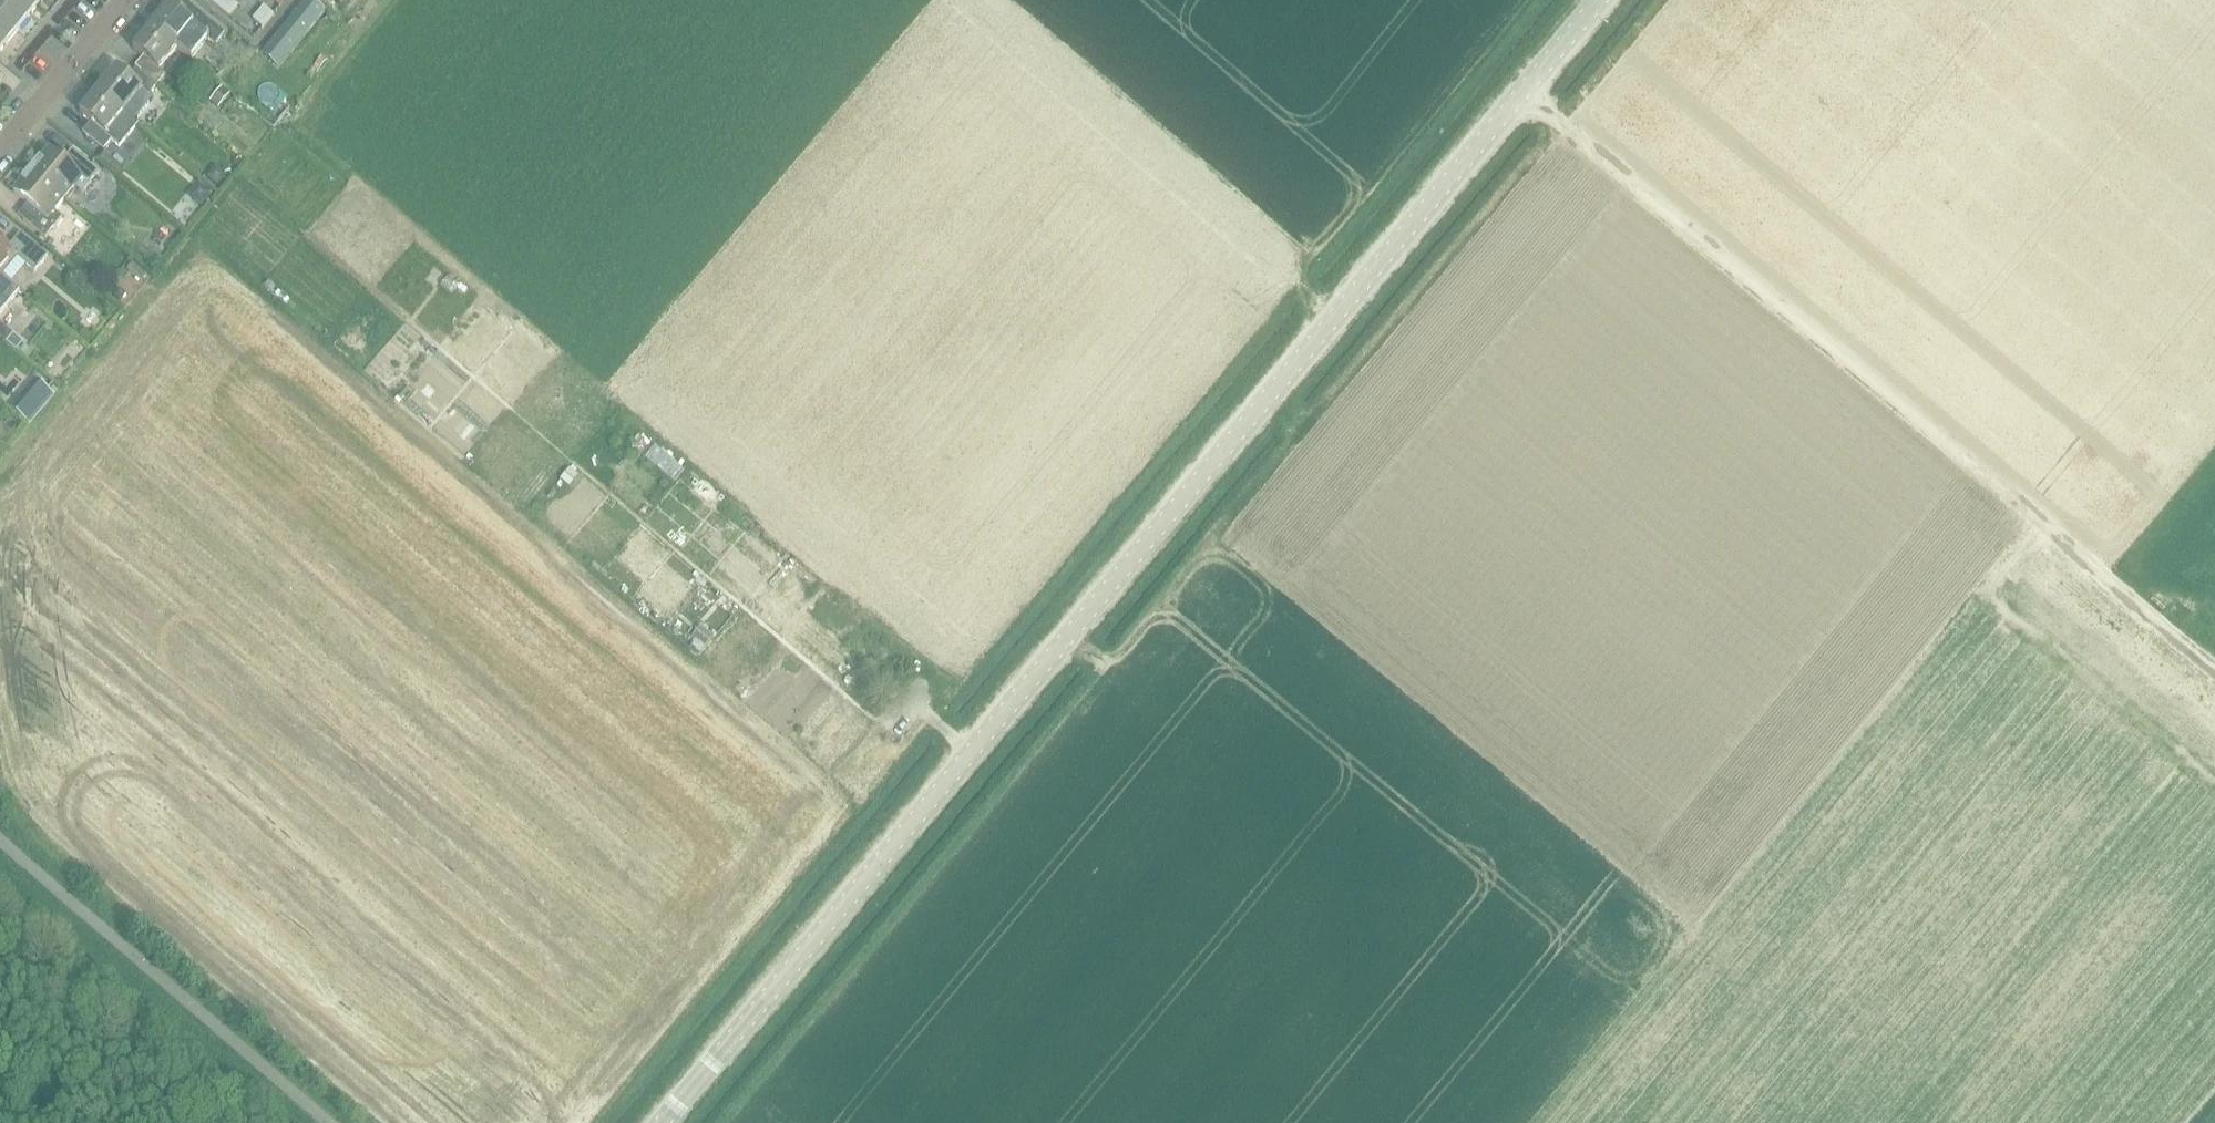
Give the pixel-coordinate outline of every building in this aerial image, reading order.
[(34,11),(21,0),(0,0),(0,19),(16,32),(34,11)] [(43,0),(21,0),(34,11),(43,0)] [(228,19),(236,8),(226,0),(205,0),(228,19)] [(272,40),(289,54),(324,11),(310,0),(305,0),(290,18),(272,40)] [(181,15),(168,8),(152,30),(176,50),(189,62),(208,40),(215,46),(223,36),(188,7),(181,15)] [(263,7),(252,20),(262,28),(273,15),(263,7)] [(16,32),(0,19),(0,51),(16,32)] [(158,72),(176,50),(152,30),(150,29),(131,51),(143,61),(134,71),(155,88),(164,77),(158,72)] [(146,98),(155,88),(134,71),(126,81),(115,71),(97,93),(122,114),(133,123),(150,102),(146,98)] [(217,109),(230,95),(222,88),(209,102),(217,109)] [(133,123),(122,114),(97,93),(79,115),(90,124),(81,134),(102,151),(110,142),(117,148),(136,126),(133,123)] [(31,171),(64,200),(74,187),(82,194),(99,173),(76,155),(67,167),(48,151),(39,162),(39,161),(31,171)] [(118,160),(102,179),(116,191),(132,172),(118,160)] [(215,167),(207,177),(217,185),(225,175),(215,167)] [(22,183),(13,193),(32,209),(22,221),(45,239),(61,218),(54,211),(64,200),(31,171),(22,183)] [(198,184),(188,196),(200,206),(210,194),(198,184)] [(0,275),(15,257),(34,272),(47,256),(20,234),(7,249),(0,243),(0,274),(0,275)] [(132,264),(126,271),(139,281),(145,274),(132,264)] [(0,275),(0,274),(0,313),(19,290),(0,275)] [(446,276),(439,285),(450,293),(456,284),(446,276)] [(5,342),(12,334),(0,325),(0,338),(5,342)] [(12,334),(5,342),(15,350),(21,342),(12,334)] [(665,475),(673,467),(660,453),(645,467),(653,475),(660,469),(665,475)] [(570,469),(561,480),(569,486),(578,476),(570,469)] [(709,585),(699,597),(710,606),(720,594),(709,585)] [(2181,700),(2172,710),(2191,726),(2200,716),(2181,700)]
